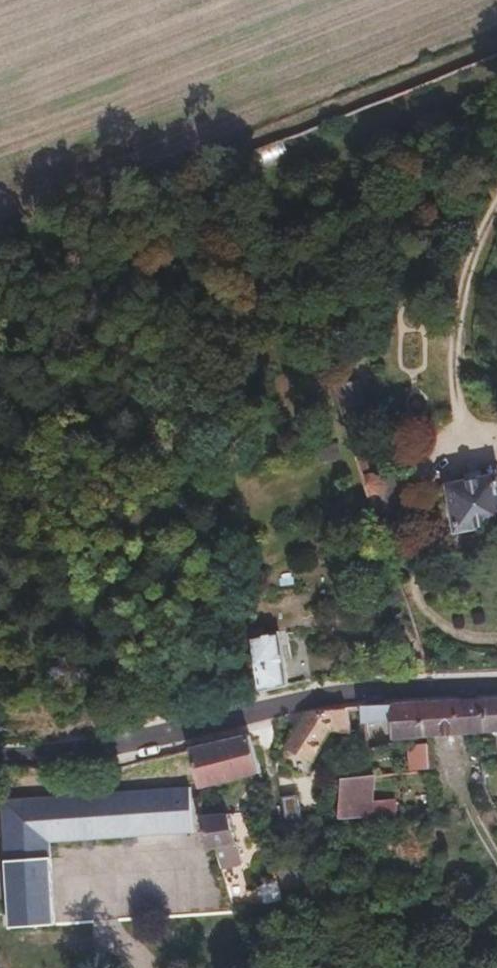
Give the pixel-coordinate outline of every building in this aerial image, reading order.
[(289,160),(282,140),(251,152),(258,173),(289,160)] [(345,426),(348,436),(355,433),(352,424),(345,426)] [(355,433),(348,436),(355,455),(373,448),(367,429),(355,433)] [(371,470),(361,473),(368,494),(377,491),(379,486),(374,474),(371,470)] [(449,488),(459,533),(496,526),(496,479),(449,488)] [(264,633),(250,635),(261,698),(288,691),(279,637),(265,639),(264,633)] [(485,738),(496,737),(496,705),(482,706),(485,738)] [(363,713),(366,727),(396,725),(396,742),(400,741),(432,740),(485,738),(482,706),(376,711),(363,713)] [(307,719),(282,758),(309,775),(328,743),(331,745),(333,742),(351,738),(346,714),(307,719)] [(259,777),(250,739),(190,755),(200,792),(259,777)] [(412,751),(413,779),(434,777),(433,759),(432,749),(412,751)] [(372,782),(340,786),(338,787),(342,827),(385,823),(384,810),(374,811),(372,782)] [(189,792),(2,805),(10,918),(11,934),(56,930),(52,878),(50,849),(192,838),(189,792)] [(300,804),(282,807),(287,831),(304,830),(300,804)] [(234,846),(228,818),(199,819),(204,837),(207,853),(215,851),(234,846)] [(300,855),(276,863),(285,893),(309,886),(300,855)]
